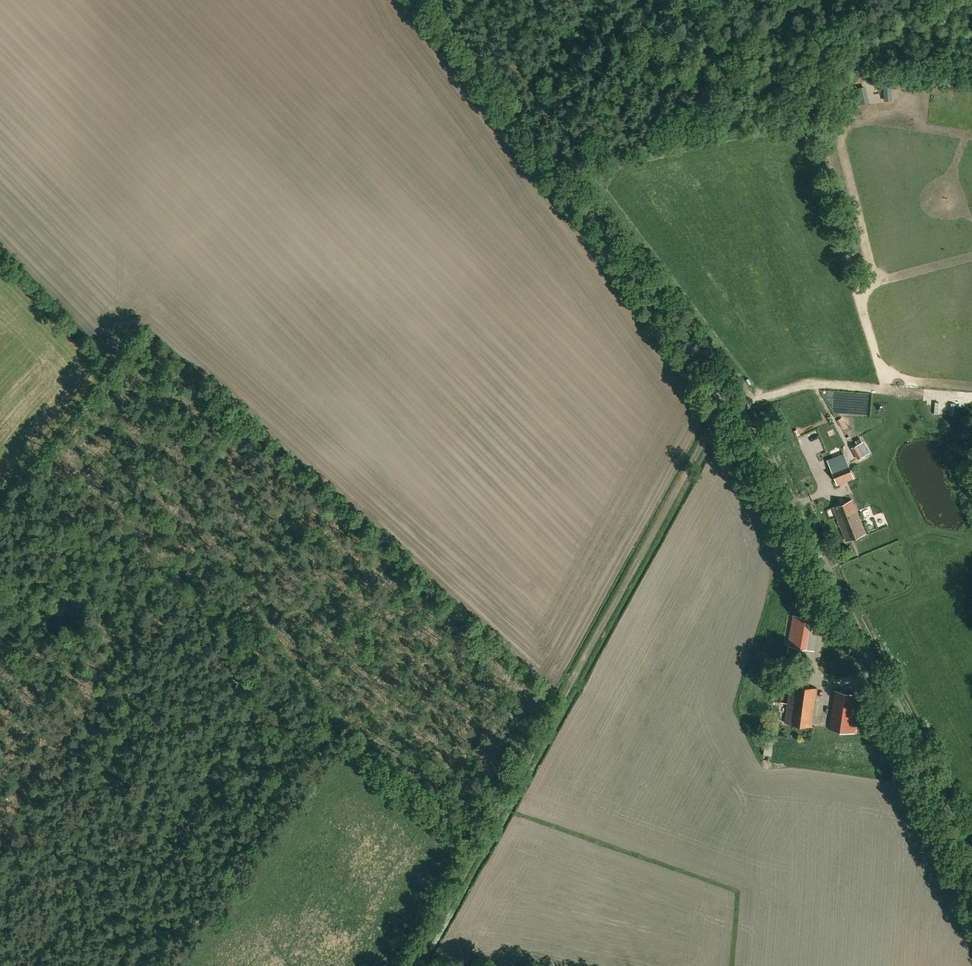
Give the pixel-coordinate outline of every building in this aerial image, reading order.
[(851,448),(858,459),(864,456),(858,444),(851,448)] [(827,461),(838,485),(855,478),(845,454),(827,461)] [(853,500),(834,507),(846,541),(866,534),(853,500)] [(817,688),(791,685),(786,723),(812,727),(817,688)] [(856,694),(835,691),(830,729),(854,732),(859,698),(856,694)]
